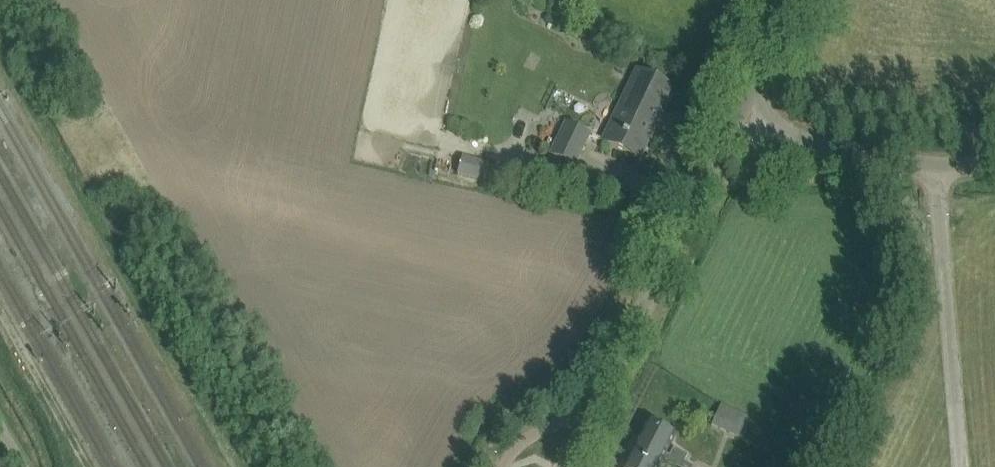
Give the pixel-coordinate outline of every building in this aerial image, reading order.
[(603,140),(621,150),(639,158),(655,125),(652,123),(659,108),(663,109),(673,88),(637,70),(603,140)] [(574,165),(589,134),(565,122),(549,153),(574,165)] [(459,178),(484,184),(489,163),(464,157),(459,178)] [(721,405),(712,425),(738,437),(747,417),(721,405)] [(666,430),(648,421),(624,466),(658,466),(661,461),(665,463),(665,464),(670,466),(690,466),(684,464),(687,457),(673,450),(669,458),(664,455),(675,435),(666,430)]
